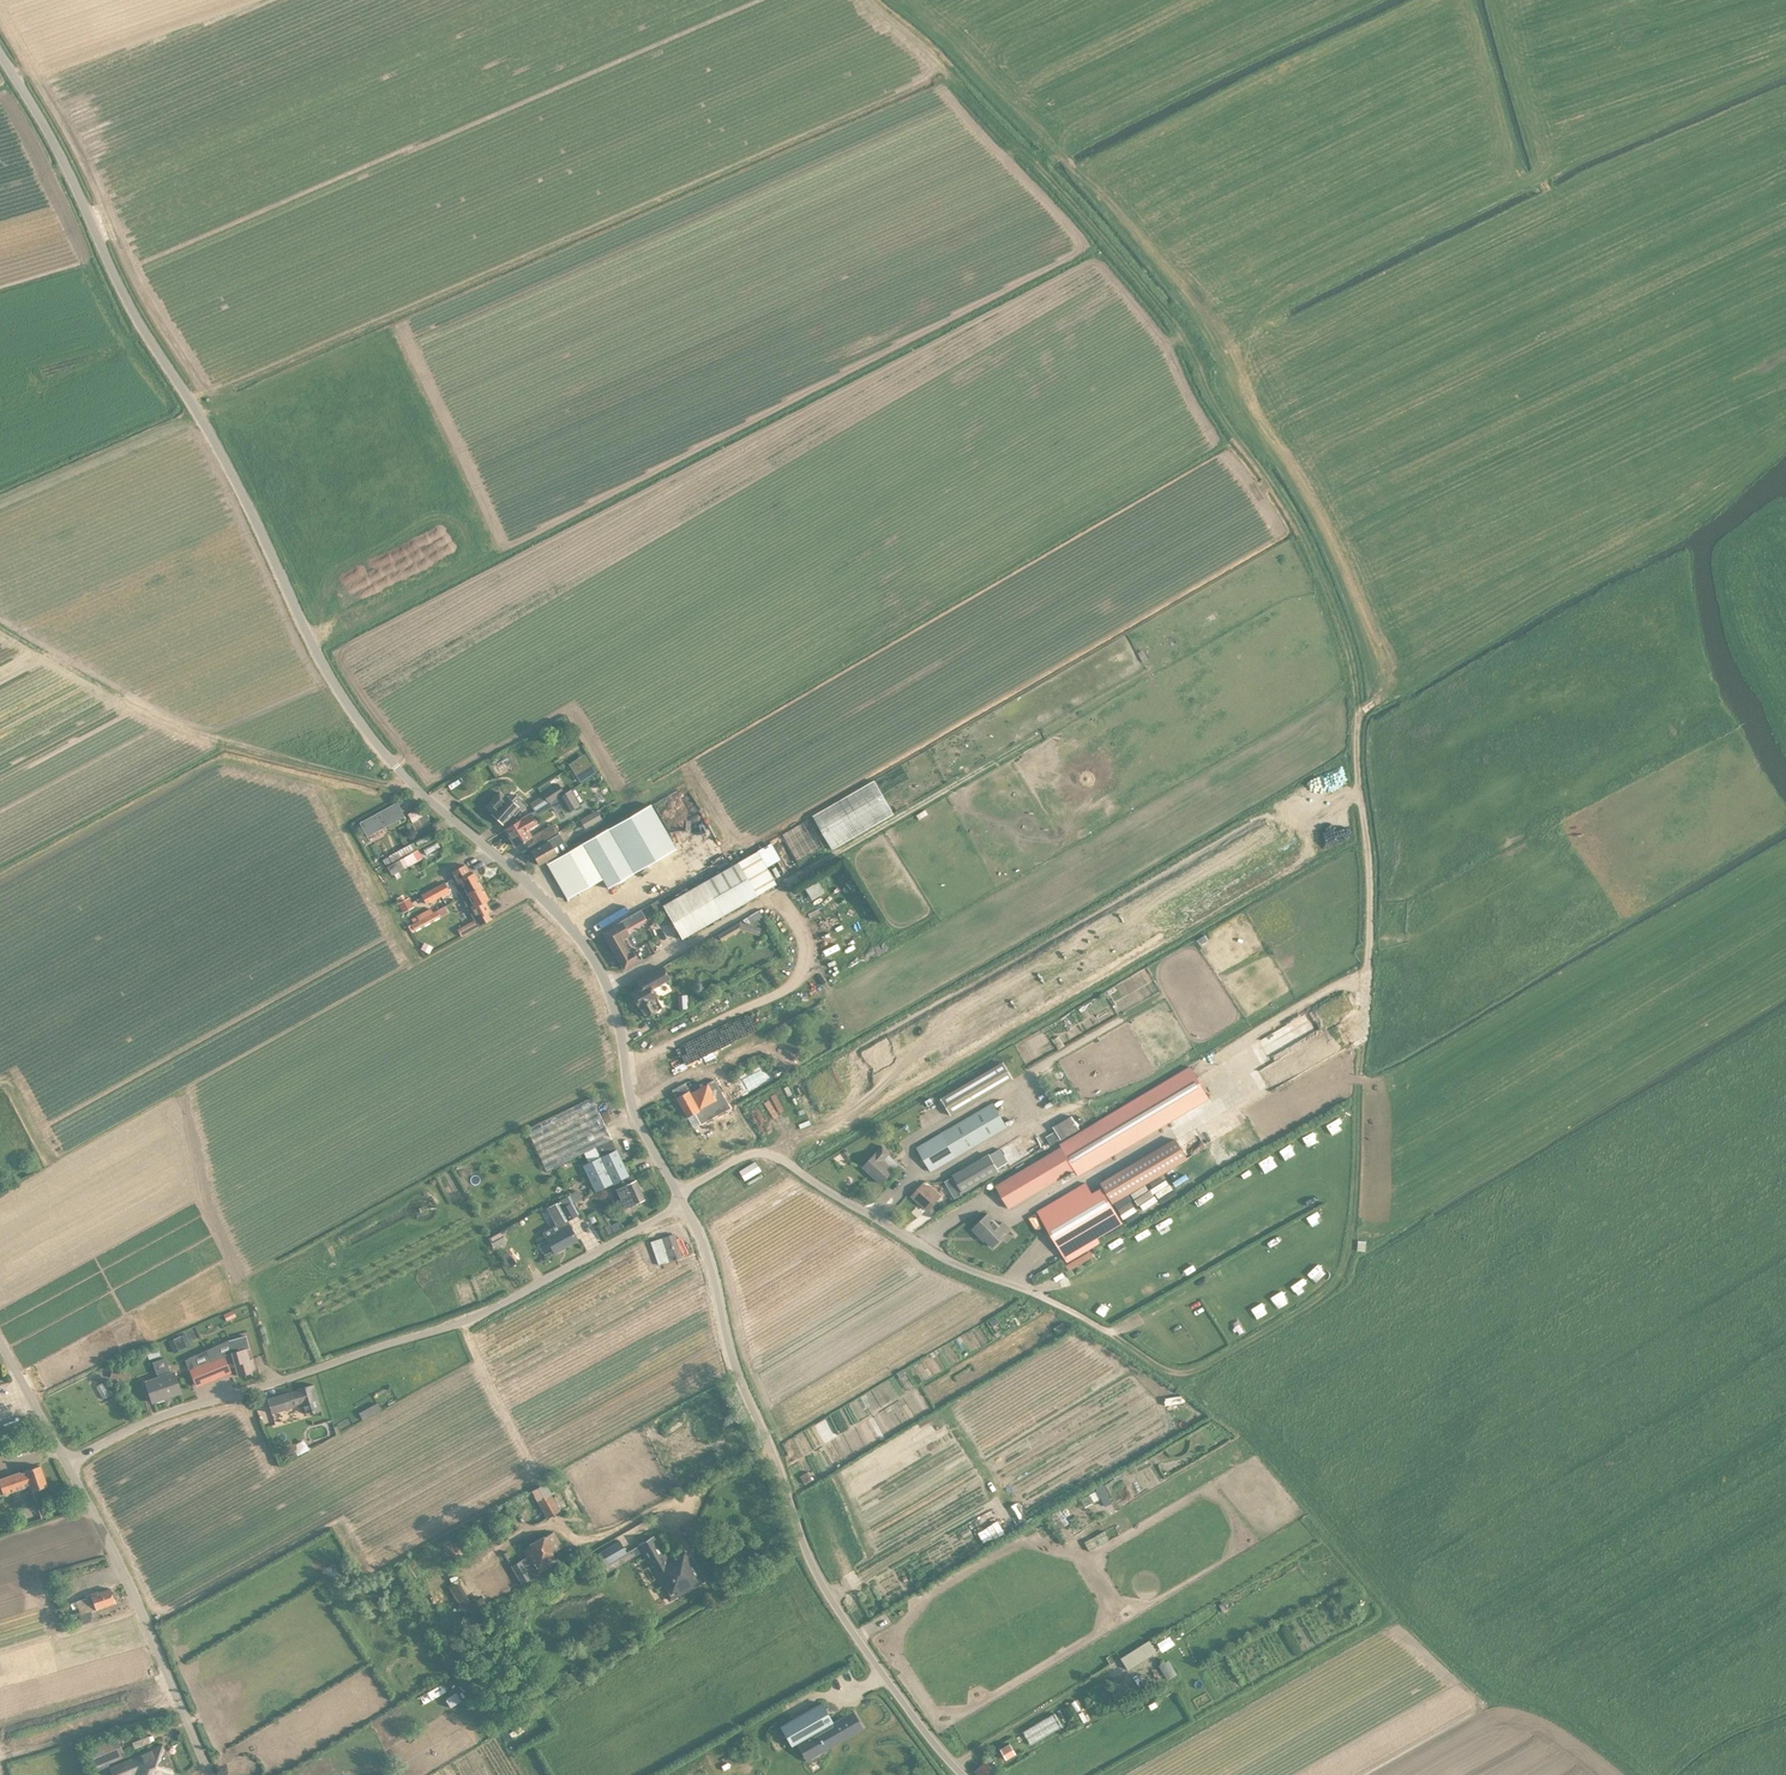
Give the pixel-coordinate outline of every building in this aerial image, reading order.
[(585,757),(570,767),(579,780),(594,770),(585,757)] [(542,794),(528,803),(533,810),(541,805),(546,801),(557,794),(561,792),(558,788),(555,783),(541,792),(542,794)] [(569,788),(557,795),(563,806),(560,808),(563,813),(578,804),(577,803),(569,788)] [(484,805),(486,807),(490,811),(489,813),(491,814),(491,816),(494,819),(496,818),(501,823),(515,807),(519,810),(525,804),(516,796),(511,801),(505,795),(504,797),(497,791),(484,805)] [(511,824),(504,828),(514,845),(520,841),(521,841),(528,836),(529,836),(526,830),(535,824),(532,820),(530,815),(534,813),(535,814),(550,805),(553,809),(556,811),(560,808),(563,806),(557,795),(557,794),(546,801),(541,805),(533,810),(528,812),(528,813),(511,824)] [(358,821),(365,835),(403,814),(395,801),(358,821)] [(649,803),(606,828),(611,836),(631,872),(674,847),(649,803)] [(411,822),(422,816),(416,807),(406,813),(411,822)] [(595,809),(578,819),(583,827),(599,817),(595,809)] [(531,834),(536,842),(556,831),(551,822),(531,834)] [(568,849),(545,862),(557,883),(563,894),(598,874),(605,887),(618,880),(631,872),(611,836),(606,828),(580,842),(568,849)] [(546,840),(529,850),(532,855),(530,856),(530,857),(533,863),(535,863),(536,862),(537,863),(543,859),(545,862),(568,849),(558,832),(545,839),(546,840)] [(390,861),(412,849),(408,842),(386,855),(387,856),(390,861)] [(755,849),(765,866),(778,858),(768,842),(755,849)] [(411,851),(386,864),(391,873),(416,859),(421,857),(416,848),(411,851)] [(775,883),(765,866),(755,849),(736,861),(755,893),(755,894),(775,883)] [(735,860),(702,879),(660,904),(680,937),(755,893),(736,861),(735,860)] [(462,864),(447,872),(450,878),(459,896),(465,893),(472,889),(479,885),(472,872),(468,874),(465,870),(462,864)] [(448,890),(443,881),(429,889),(419,894),(424,904),(433,899),(448,890)] [(471,920),(456,928),(460,935),(490,918),(486,912),(489,910),(484,900),(487,898),(479,885),(472,889),(465,893),(459,896),(471,919),(471,920)] [(411,905),(406,897),(403,898),(400,894),(394,898),(396,902),(395,903),(401,912),(411,905)] [(409,923),(409,924),(406,925),(408,930),(411,929),(412,930),(445,911),(442,905),(438,908),(437,906),(433,908),(434,909),(409,923)] [(620,921),(601,931),(622,967),(632,962),(633,963),(641,958),(638,953),(640,952),(639,950),(637,951),(635,947),(634,948),(628,952),(618,935),(625,930),(620,921)] [(716,934),(719,939),(740,927),(759,932),(760,927),(738,921),(716,934)] [(423,942),(419,948),(426,952),(430,946),(423,942)] [(638,986),(629,991),(634,1001),(635,1001),(643,1016),(647,1014),(656,1008),(655,1007),(659,1004),(654,996),(649,988),(666,979),(667,978),(660,966),(647,973),(642,976),(635,980),(638,986)] [(949,1113),(1011,1077),(1002,1060),(939,1097),(949,1113)] [(1061,1145),(1063,1148),(997,1186),(1010,1209),(1076,1171),(1079,1177),(1210,1095),(1193,1065),(1061,1145)] [(777,1067),(771,1070),(775,1075),(780,1072),(777,1067)] [(675,1086),(670,1089),(685,1116),(686,1116),(692,1127),(698,1123),(713,1115),(728,1107),(719,1091),(711,1079),(689,1089),(687,1086),(685,1087),(682,1082),(675,1086)] [(590,1098),(525,1129),(545,1171),(583,1153),(594,1148),(610,1140),(590,1098)] [(1005,1127),(991,1102),(915,1146),(929,1171),(1005,1127)] [(1060,1142),(1078,1131),(1069,1117),(1051,1127),(1060,1142)] [(1185,1157),(1174,1138),(1099,1182),(1103,1189),(1111,1201),(1185,1157)] [(886,1150),(881,1145),(862,1166),(879,1182),(886,1175),(892,1168),(897,1163),(887,1154),(889,1152),(886,1150)] [(598,1156),(594,1148),(583,1153),(586,1161),(581,1164),(594,1190),(609,1183),(612,1189),(608,1191),(617,1210),(643,1198),(634,1179),(629,1181),(614,1148),(598,1156)] [(951,1174),(961,1191),(997,1171),(995,1167),(1006,1162),(998,1148),(987,1153),(951,1174)] [(759,1169),(754,1161),(737,1171),(742,1179),(759,1169)] [(927,1186),(921,1182),(910,1194),(926,1209),(940,1194),(928,1185),(927,1186)] [(1088,1183),(1040,1210),(1071,1262),(1093,1249),(1090,1243),(1125,1222),(1111,1201),(1103,1189),(1097,1193),(1088,1183)] [(957,1187),(949,1191),(953,1197),(960,1193),(957,1187)] [(579,1198),(575,1191),(568,1195),(572,1202),(579,1198)] [(565,1195),(555,1201),(565,1219),(575,1213),(565,1195)] [(551,1232),(544,1236),(549,1244),(553,1251),(576,1239),(572,1232),(567,1223),(565,1219),(555,1201),(546,1206),(556,1224),(548,1228),(551,1232)] [(610,1233),(601,1214),(600,1215),(598,1210),(595,1211),(601,1224),(599,1225),(604,1236),(610,1233)] [(989,1214),(972,1229),(980,1237),(982,1235),(993,1248),(1011,1230),(1003,1222),(1000,1226),(989,1214)] [(617,1220),(609,1224),(612,1231),(621,1227),(617,1220)] [(1039,1220),(1032,1224),(1037,1232),(1044,1227),(1039,1220)] [(503,1240),(498,1230),(486,1237),(491,1246),(503,1240)] [(680,1256),(672,1233),(652,1240),(660,1263),(680,1256)] [(234,1314),(231,1308),(222,1313),(225,1318),(234,1314)] [(246,1334),(256,1331),(250,1309),(240,1312),(246,1334)] [(994,1316),(988,1320),(991,1325),(997,1321),(994,1316)] [(1061,1322),(1052,1327),(1056,1334),(1065,1328),(1061,1322)] [(990,1328),(995,1336),(999,1333),(996,1329),(995,1331),(992,1326),(990,1328)] [(222,1354),(227,1366),(234,1364),(237,1375),(244,1373),(244,1375),(254,1373),(251,1358),(248,1359),(245,1348),(248,1347),(245,1335),(228,1339),(231,1351),(222,1354)] [(174,1352),(176,1351),(185,1347),(180,1336),(169,1341),(174,1352)] [(209,1360),(216,1375),(228,1370),(227,1366),(222,1354),(221,1354),(221,1355),(209,1360)] [(194,1384),(216,1375),(209,1360),(188,1368),(194,1384)] [(901,1367),(895,1371),(898,1377),(904,1373),(901,1367)] [(144,1380),(147,1390),(151,1401),(179,1392),(172,1371),(144,1380)] [(287,1390),(266,1397),(270,1413),(292,1406),(292,1405),(298,1403),(301,1412),(309,1409),(310,1411),(320,1409),(312,1383),(294,1389),(288,1391),(287,1390)] [(357,1412),(361,1419),(379,1409),(375,1402),(357,1412)] [(38,1464),(23,1470),(30,1490),(45,1484),(38,1464)] [(23,1487),(18,1470),(0,1477),(0,1495),(23,1487)] [(1100,1497),(1096,1490),(1089,1494),(1093,1501),(1100,1497)] [(547,1517),(560,1510),(550,1493),(537,1500),(547,1517)] [(1015,1500),(971,1524),(982,1544),(1026,1519),(1015,1500)] [(556,1561),(550,1552),(560,1546),(551,1531),(534,1540),(532,1536),(526,1539),(529,1543),(521,1548),(525,1555),(512,1563),(522,1580),(537,1573),(556,1561)] [(618,1540),(618,1539),(595,1553),(602,1564),(601,1564),(602,1565),(605,1570),(640,1550),(667,1599),(701,1579),(683,1548),(665,1558),(651,1535),(636,1544),(624,1551),(618,1540)] [(486,1602),(482,1595),(469,1603),(457,1582),(451,1586),(466,1611),(472,1608),(473,1609),(486,1602)] [(89,1609),(113,1601),(109,1589),(97,1593),(96,1590),(84,1594),(85,1597),(75,1600),(78,1610),(70,1613),(74,1625),(92,1618),(89,1609)] [(1148,1639),(1119,1657),(1127,1669),(1155,1651),(1148,1639)] [(831,1721),(820,1702),(778,1726),(789,1745),(794,1742),(795,1743),(796,1742),(795,1741),(804,1736),(813,1752),(860,1725),(852,1713),(832,1724),(830,1722),(831,1721)] [(1053,1712),(1022,1730),(1029,1743),(1061,1725),(1053,1712)] [(115,1735),(84,1747),(92,1768),(106,1762),(123,1755),(115,1735)] [(1006,1757),(1016,1751),(1013,1745),(1010,1739),(999,1745),(1002,1750),(1006,1757)] [(136,1772),(137,1774),(166,1774),(172,1773),(161,1741),(129,1755),(130,1756),(108,1765),(111,1774),(129,1774),(136,1772)] [(986,1752),(981,1756),(986,1761),(987,1762),(992,1758),(986,1752)] [(978,1774),(988,1774),(994,1770),(987,1762),(986,1761),(974,1770),(978,1774)]
